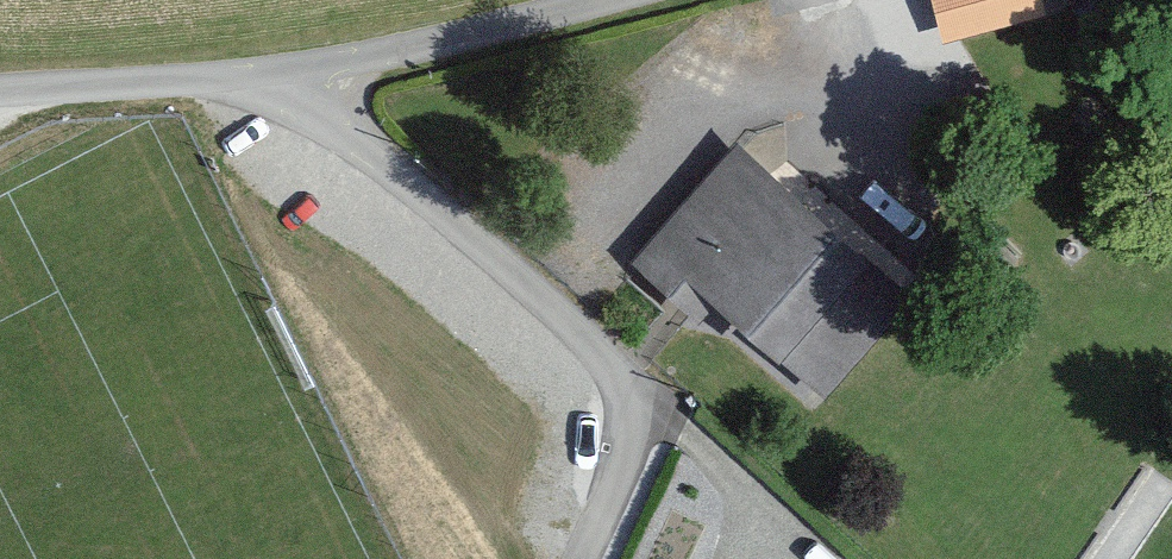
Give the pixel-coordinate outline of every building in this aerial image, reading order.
[(1020,0),(929,0),(936,30),(1023,11),(1020,0)] [(895,308),(718,149),(616,262),(684,322),(700,305),(809,404),(895,308)]
